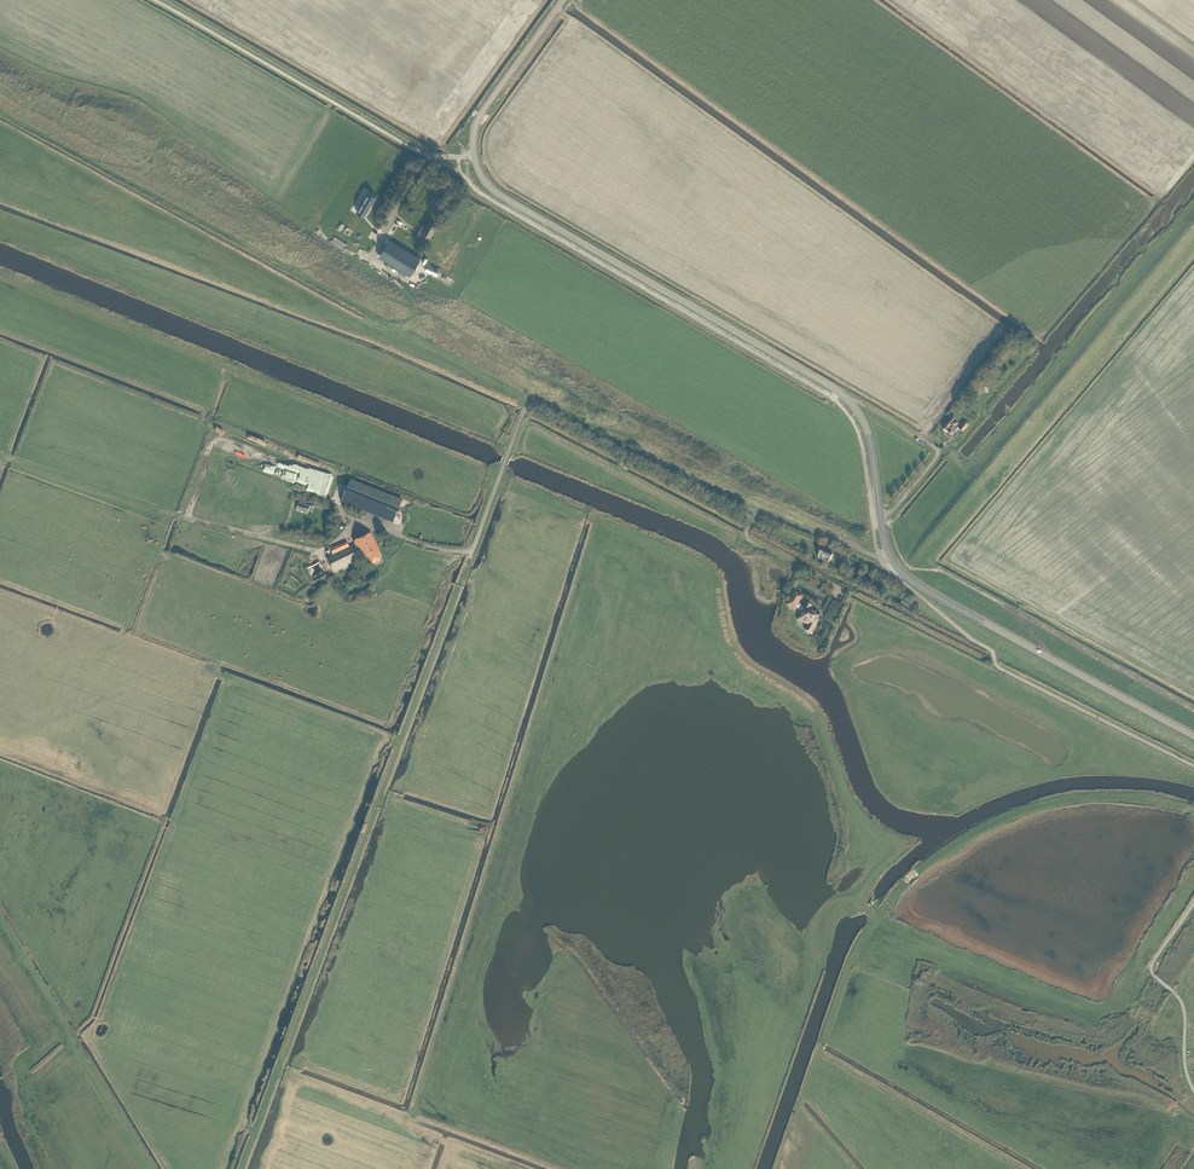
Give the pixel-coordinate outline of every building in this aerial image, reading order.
[(368,192),(362,201),(370,206),(376,196),(368,192)] [(362,201),(357,211),(364,216),(370,206),(362,201)] [(421,227),(417,235),(424,239),(427,235),(430,237),(436,226),(428,221),(424,229),(421,227)] [(389,239),(379,256),(410,275),(420,259),(389,239)] [(952,419),(943,430),(949,435),(952,431),(954,433),(958,428),(956,426),(958,423),(952,419)] [(964,424),(959,430),(963,434),(970,424),(966,422),(965,424),(964,424)] [(343,503),(394,523),(402,502),(351,482),(343,503)] [(300,500),(297,511),(308,514),(310,507),(306,506),(307,502),(300,500)] [(363,561),(378,555),(378,554),(381,553),(372,534),(355,543),(356,545),(350,548),(348,542),(331,550),(334,556),(328,559),(335,575),(363,561)] [(829,563),(833,555),(822,550),(818,558),(829,563)] [(381,561),(378,555),(369,559),(372,565),(381,561)] [(822,591),(830,595),(832,591),(824,587),(822,591)] [(798,604),(802,596),(795,592),(787,606),(795,610),(796,608),(803,612),(798,620),(808,626),(806,631),(811,635),(819,621),(818,621),(821,615),(810,610),(811,608),(806,605),(805,607),(798,604)] [(913,606),(904,601),(902,605),(910,610),(913,606)]
